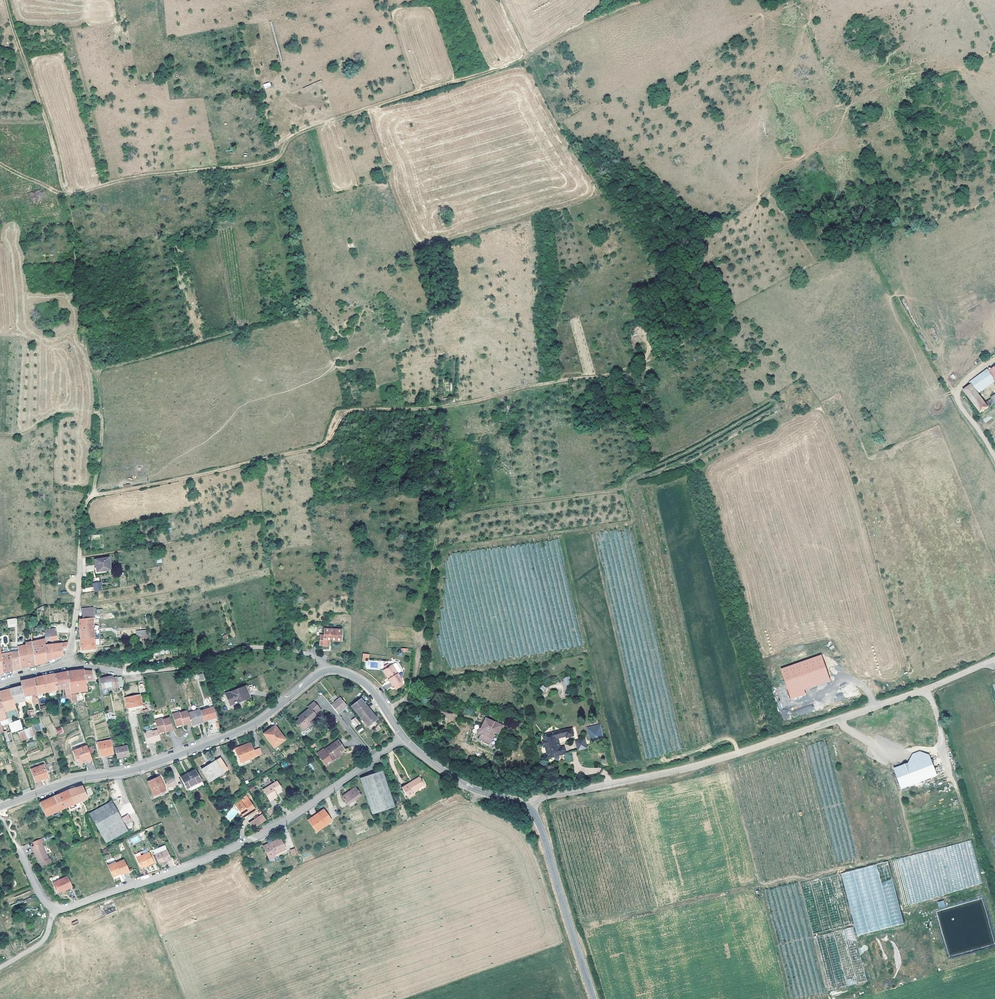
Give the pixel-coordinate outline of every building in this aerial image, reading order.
[(980,411),(994,402),(992,397),(985,402),(978,391),(983,387),(982,384),(994,375),(994,377),(994,367),(965,389),(980,411)] [(990,416),(984,419),(986,425),(993,422),(990,416)] [(109,570),(109,564),(108,557),(94,559),(95,566),(95,567),(96,572),(105,571),(109,570)] [(92,616),(92,614),(92,608),(80,609),(81,617),(78,617),(78,619),(91,619),(92,619),(92,616)] [(93,639),(91,619),(78,619),(78,626),(79,639),(93,639)] [(43,630),(44,637),(44,641),(56,640),(54,629),(43,630)] [(147,629),(136,630),(136,638),(147,638),(147,629)] [(338,642),(338,630),(321,630),(321,637),(317,637),(317,647),(326,647),(326,641),(338,642)] [(43,639),(31,642),(33,665),(39,663),(45,662),(45,661),(44,645),(44,641),(44,637),(43,637),(43,639)] [(33,665),(31,642),(28,642),(25,643),(25,645),(28,666),(30,666),(33,665)] [(64,651),(66,643),(44,645),(45,661),(53,658),(61,655),(60,651),(64,651)] [(25,645),(17,647),(18,652),(18,656),(19,669),(23,668),(28,666),(25,645)] [(10,658),(9,653),(0,654),(0,656),(2,673),(6,672),(11,671),(10,658)] [(821,655),(781,669),(791,700),(806,695),(804,690),(830,681),(821,655)] [(15,670),(19,669),(18,656),(10,658),(11,671),(15,670)] [(390,668),(386,670),(385,671),(391,679),(389,680),(394,687),(395,687),(397,691),(404,686),(402,682),(403,682),(398,674),(401,672),(402,669),(398,664),(396,664),(393,665),(393,666),(390,668)] [(74,671),(65,672),(69,694),(73,693),(85,691),(84,680),(92,681),(90,672),(83,671),(82,670),(74,671)] [(69,694),(65,672),(58,673),(52,675),(53,675),(55,690),(62,689),(63,695),(69,694)] [(55,690),(53,675),(48,677),(46,677),(45,676),(37,678),(37,679),(36,679),(32,680),(35,694),(55,690)] [(113,687),(113,690),(118,689),(116,678),(111,679),(111,677),(98,680),(100,690),(113,687)] [(19,681),(20,686),(22,697),(24,696),(30,695),(31,703),(36,702),(35,694),(32,680),(32,679),(25,680),(19,681)] [(22,697),(20,686),(7,690),(0,692),(0,704),(3,712),(14,709),(15,712),(18,711),(17,705),(14,706),(13,703),(18,702),(20,701),(21,706),(19,706),(22,719),(21,719),(18,720),(6,724),(9,732),(9,733),(20,729),(19,726),(28,723),(26,713),(23,704),(23,701),(22,697)] [(229,706),(248,699),(244,688),(225,695),(229,706)] [(124,699),(126,709),(140,706),(139,697),(124,699)] [(339,700),(331,706),(338,715),(345,708),(339,700)] [(372,723),(376,721),(360,700),(356,702),(352,706),(350,707),(366,728),(368,727),(372,723)] [(29,703),(26,704),(23,704),(26,713),(31,712),(29,703)] [(312,721),(316,718),(315,716),(316,715),(315,714),(319,711),(313,704),(308,708),(309,710),(298,719),(299,720),(295,723),(302,732),(310,726),(308,724),(307,723),(311,720),(312,721)] [(812,705),(796,710),(798,716),(814,711),(812,705)] [(199,709),(202,720),(215,716),(211,706),(199,709)] [(198,708),(186,712),(189,722),(190,724),(202,720),(199,709),(198,708)] [(178,710),(171,713),(171,715),(174,725),(181,723),(181,724),(189,722),(186,712),(185,710),(178,712),(178,710)] [(160,717),(153,719),(155,728),(156,731),(163,729),(164,730),(171,728),(170,726),(168,716),(161,718),(160,717)] [(504,727),(497,723),(496,725),(493,724),(494,723),(489,721),(485,727),(487,728),(485,732),(483,731),(482,730),(480,735),(483,737),(481,741),(491,746),(496,735),(500,736),(504,727)] [(587,727),(591,742),(604,739),(600,724),(587,727)] [(274,726),(263,734),(273,748),(284,740),(274,726)] [(23,753),(35,750),(28,728),(16,732),(20,744),(23,753)] [(146,742),(158,739),(156,731),(155,728),(143,732),(146,742)] [(564,748),(561,749),(558,738),(567,736),(568,738),(574,736),(572,730),(560,732),(559,731),(543,736),(544,741),(543,742),(544,748),(546,747),(549,758),(566,754),(564,748)] [(577,742),(579,750),(587,748),(585,739),(577,742)] [(112,754),(109,740),(96,743),(99,757),(112,754)] [(330,760),(340,753),(344,751),(337,741),(323,751),(330,760)] [(249,759),(255,757),(252,751),(249,744),(233,750),(238,763),(249,759)] [(85,745),(71,750),(73,756),(75,756),(77,763),(90,758),(85,745)] [(113,749),(116,759),(128,756),(126,746),(113,749)] [(258,748),(252,751),(255,757),(260,754),(258,748)] [(341,755),(340,753),(330,760),(331,762),(341,755)] [(908,764),(894,769),(900,789),(936,776),(929,757),(920,753),(922,759),(915,762),(908,764)] [(913,755),(908,764),(915,762),(922,759),(920,753),(913,755)] [(249,759),(238,763),(237,764),(238,768),(250,763),(249,759)] [(202,771),(209,783),(223,774),(216,763),(202,771)] [(29,770),(34,782),(47,778),(42,765),(29,770)] [(201,782),(194,771),(179,779),(185,791),(201,782)] [(372,814),(394,807),(381,771),(360,780),(372,814)] [(165,779),(169,788),(177,785),(173,775),(165,779)] [(165,792),(158,777),(147,782),(154,796),(165,792)] [(423,785),(419,777),(402,788),(408,797),(413,794),(412,792),(423,785)] [(202,786),(201,782),(185,791),(187,794),(202,786)] [(273,794),(280,790),(275,783),(262,792),(269,802),(275,798),(273,794)] [(251,793),(256,790),(252,784),(248,787),(251,793)] [(57,795),(63,809),(86,799),(81,787),(71,790),(65,792),(57,795)] [(342,797),(348,806),(360,798),(354,789),(342,797)] [(63,809),(57,795),(47,800),(38,803),(44,816),(63,809)] [(235,807),(240,815),(247,817),(255,812),(249,801),(242,805),(241,803),(235,807)] [(89,813),(98,831),(121,820),(111,802),(89,813)] [(322,811),(316,816),(316,817),(313,819),(312,818),(307,822),(315,833),(330,822),(322,811)] [(261,816),(248,824),(252,831),(265,822),(261,816)] [(126,817),(121,820),(98,831),(105,843),(127,832),(122,822),(127,819),(126,817)] [(285,852),(280,840),(273,843),(273,841),(262,846),(267,859),(285,852)] [(908,903),(982,885),(972,841),(894,859),(904,900),(907,899),(908,903)] [(39,863),(40,866),(50,862),(48,858),(47,859),(41,843),(31,847),(38,864),(39,863)] [(166,852),(154,857),(158,867),(170,862),(166,852)] [(148,855),(135,860),(140,871),(147,868),(147,869),(153,867),(148,855)] [(841,873),(856,935),(903,924),(888,862),(841,873)] [(129,875),(124,863),(116,866),(115,865),(107,869),(112,880),(120,877),(120,878),(129,875)] [(55,893),(59,891),(62,890),(70,887),(66,876),(50,882),(55,893)] [(937,902),(939,908),(945,906),(943,900),(937,902)] [(829,991),(867,980),(853,933),(849,934),(848,932),(853,930),(852,927),(845,929),(846,934),(845,934),(850,949),(827,955),(826,953),(819,955),(829,991)]
